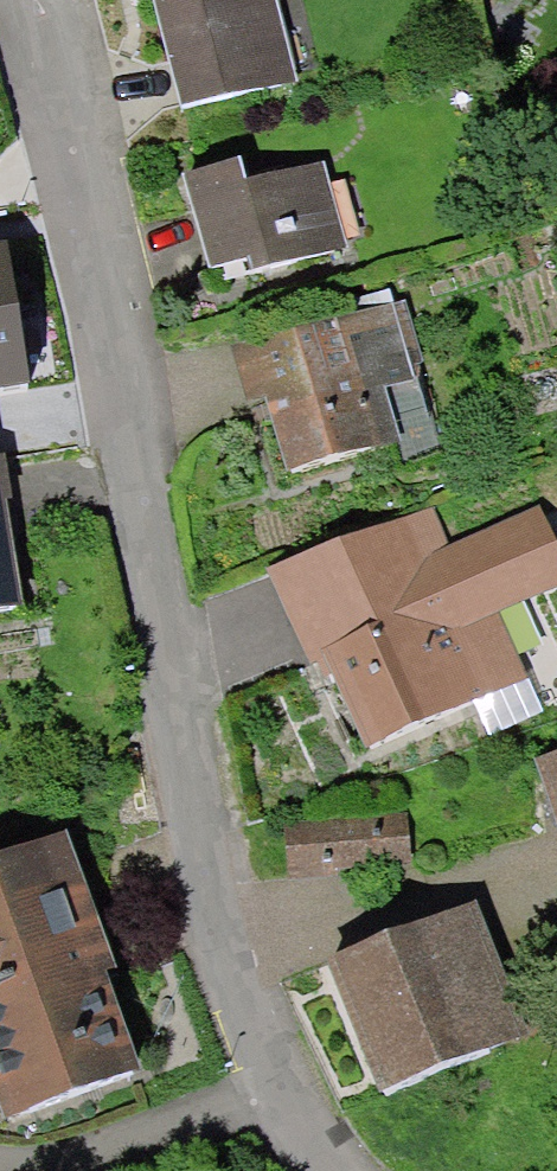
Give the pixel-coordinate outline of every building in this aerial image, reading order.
[(168,10),(198,121),(305,92),(280,0),(203,0),(168,10)] [(258,170),(199,188),(233,297),(354,260),(329,180),(267,199),(258,170)] [(411,311),(242,363),(259,417),(280,411),(302,483),(397,454),(405,478),(458,462),(411,311)] [(16,476),(0,375),(0,478),(16,476)] [(16,476),(0,478),(0,629),(39,622),(16,476)] [(284,583),(323,671),(344,662),(389,764),(482,724),(494,752),(556,725),(556,670),(529,683),(501,619),(556,595),(556,549),(542,516),(452,555),(435,517),(284,583)] [(546,774),(556,811),(556,770),(546,774)] [(412,820),(293,835),(299,887),(417,874),(412,820)] [(87,847),(0,875),(0,1087),(18,1144),(168,1096),(87,847)] [(490,921),(348,971),(397,1110),(540,1059),(490,921)]
